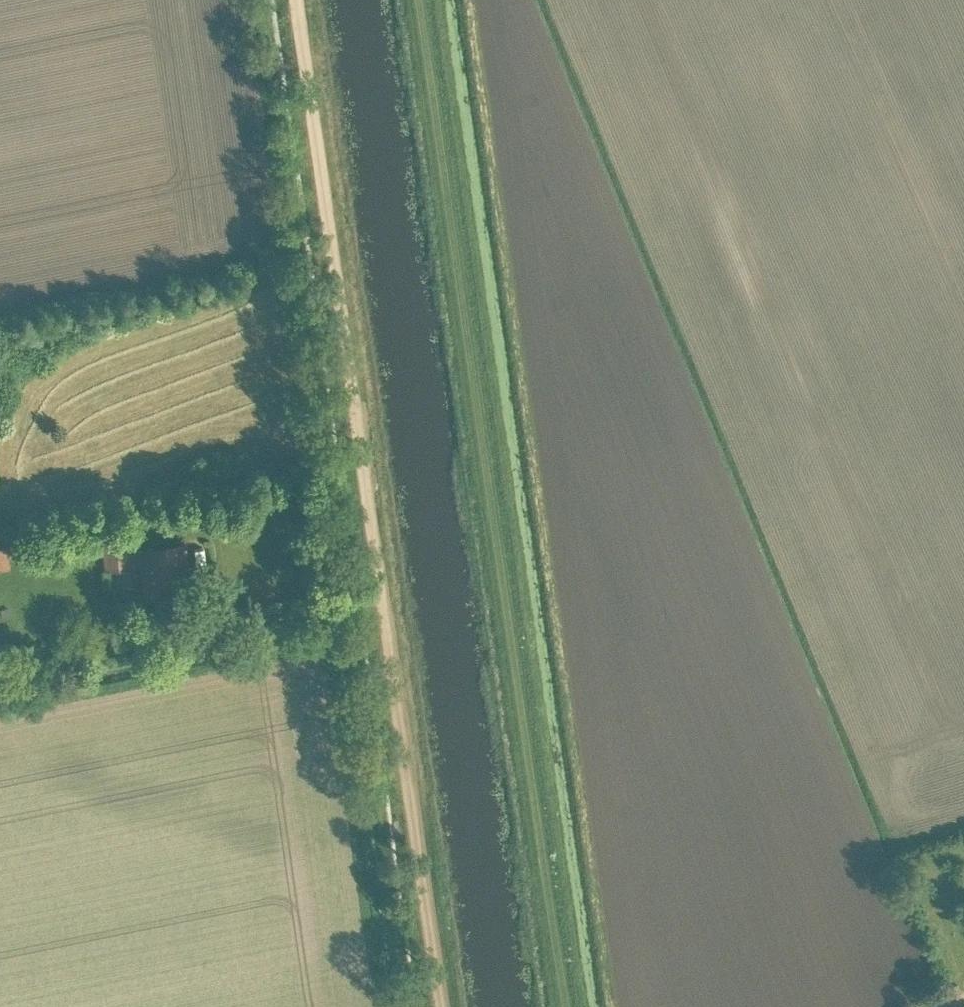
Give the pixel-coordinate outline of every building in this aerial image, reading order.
[(104,569),(133,567),(130,537),(102,540),(104,569)] [(172,582),(189,580),(185,544),(142,549),(147,601),(174,598),(172,582)] [(0,548),(0,570),(13,568),(9,547),(0,548)]
